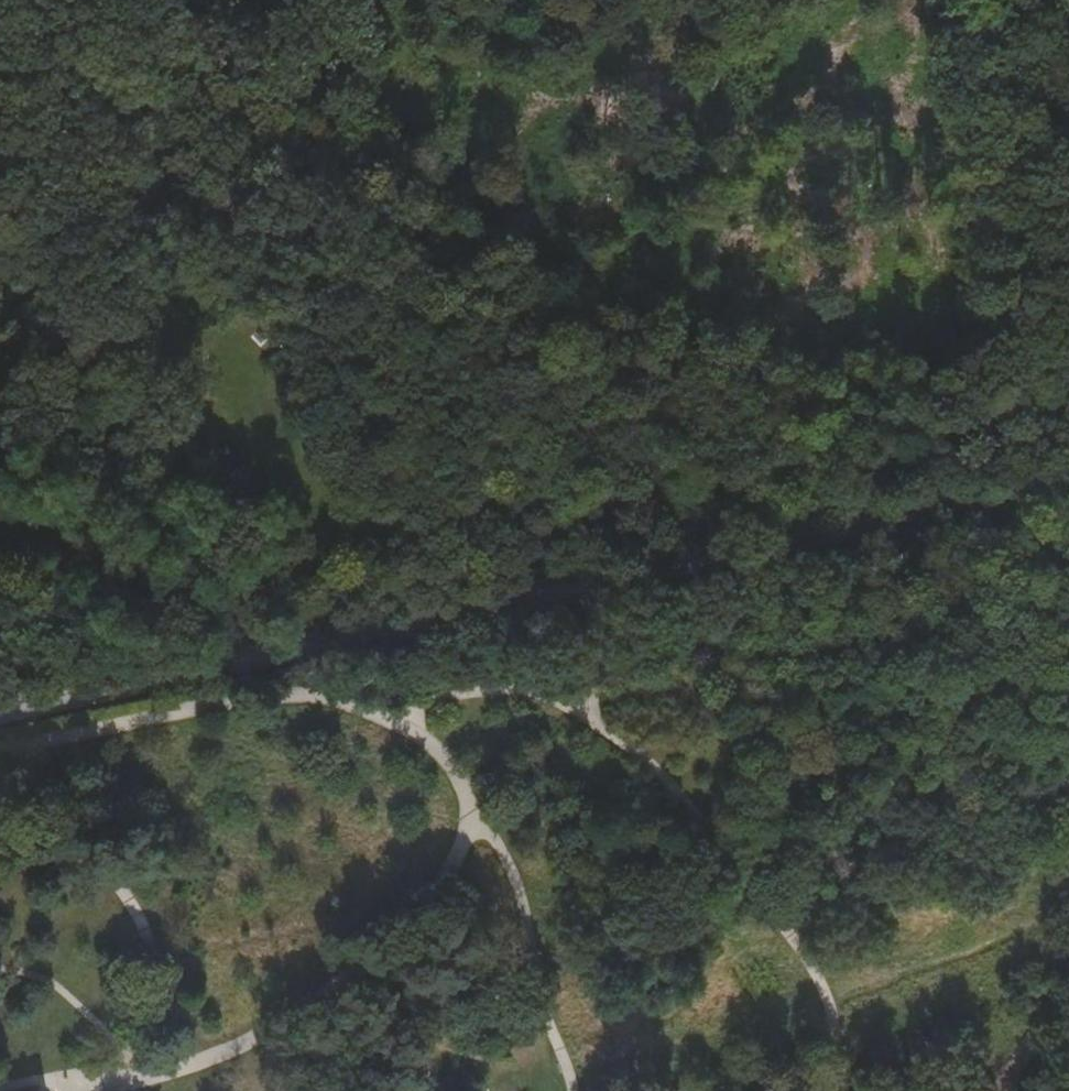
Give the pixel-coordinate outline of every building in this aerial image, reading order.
[(0,767),(0,798),(18,795),(11,765),(0,767)]
